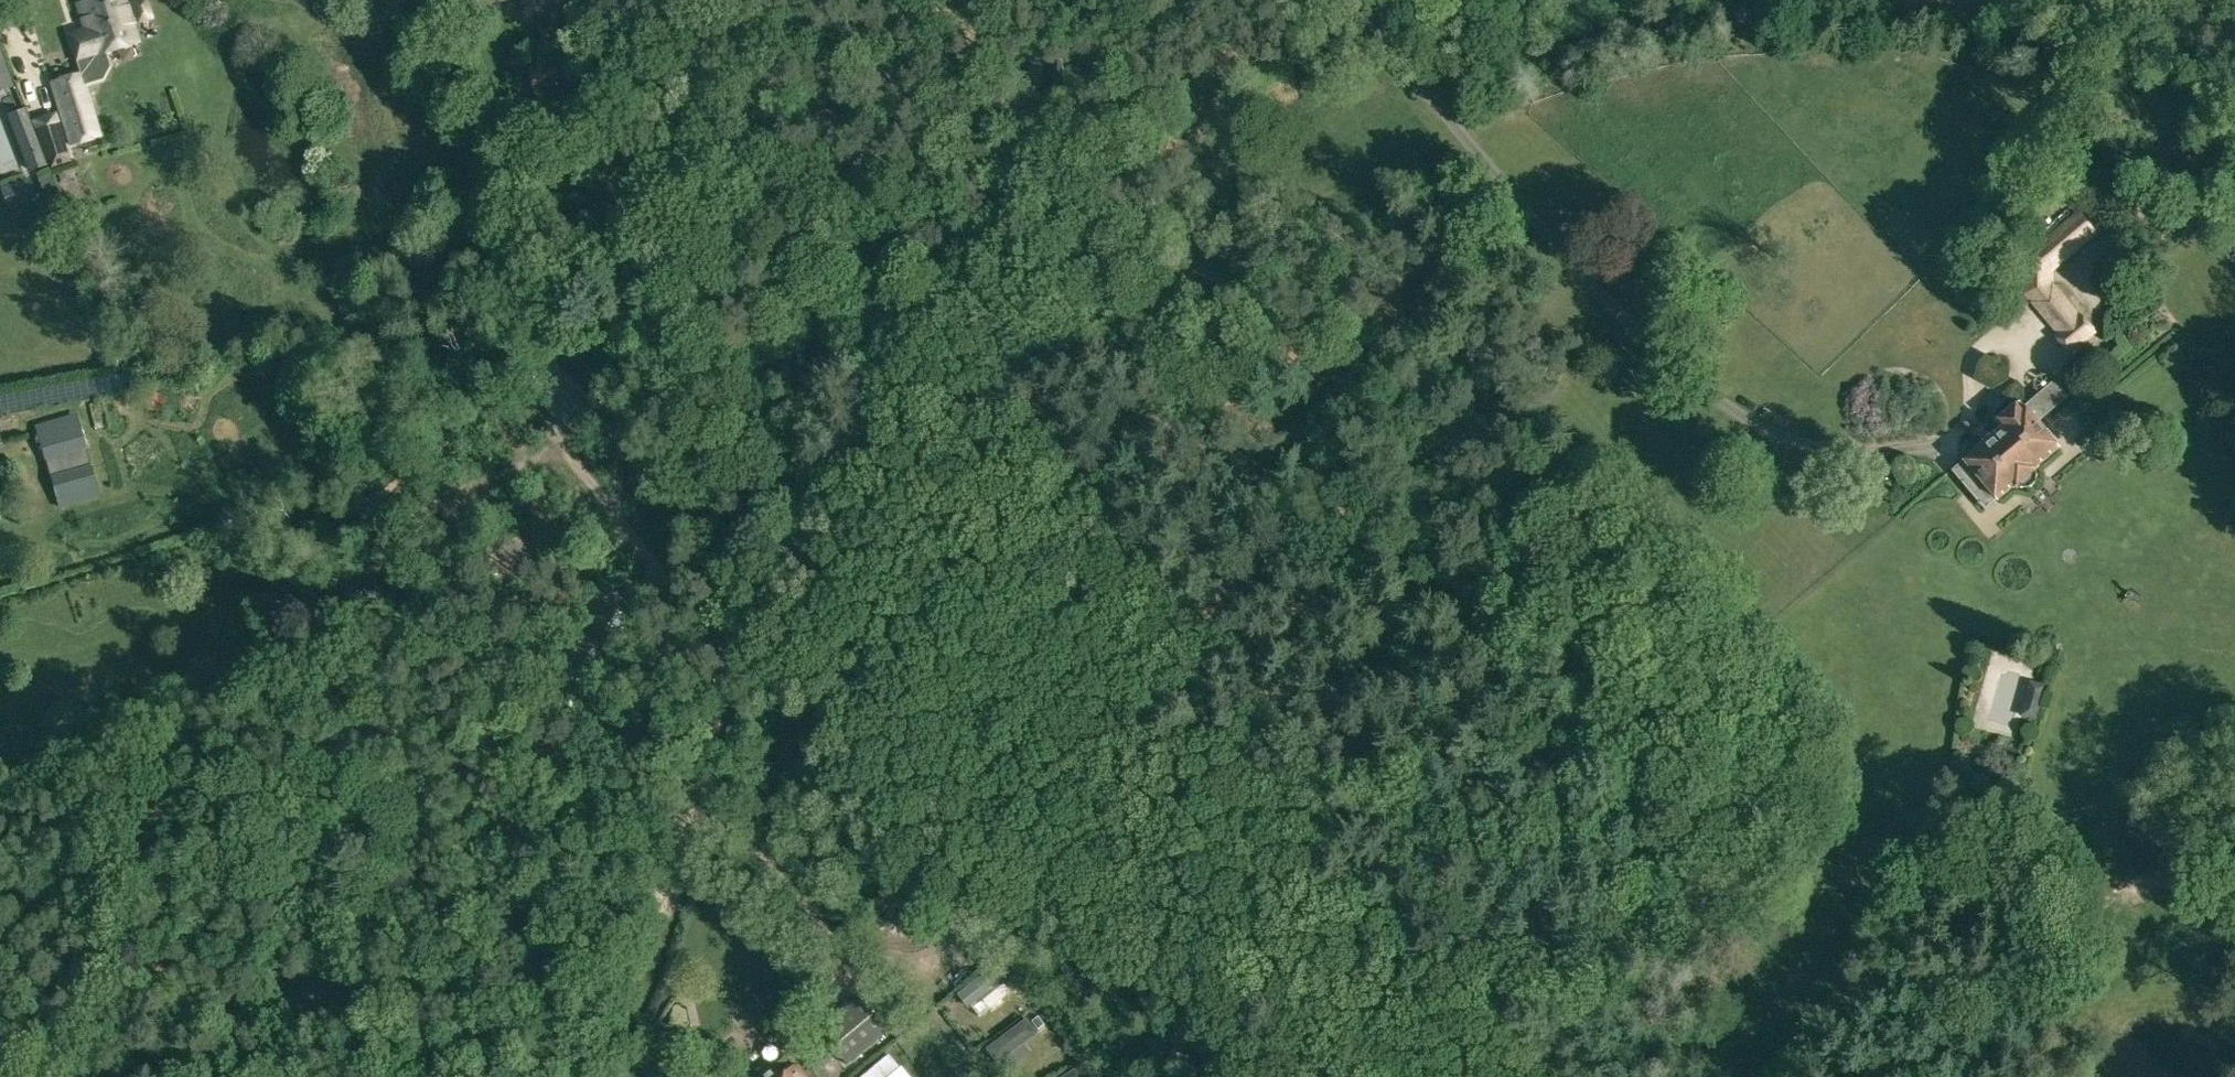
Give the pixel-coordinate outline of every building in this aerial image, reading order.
[(70,145),(100,136),(84,84),(103,79),(110,65),(105,51),(139,41),(126,0),(89,0),(77,4),(84,28),(69,33),(81,72),(51,82),(70,145)] [(524,10),(547,6),(546,0),(523,0),(524,10)] [(14,86),(0,47),(0,92),(14,86)] [(531,69),(534,88),(557,84),(554,65),(531,69)] [(72,162),(64,138),(40,146),(50,170),(72,162)] [(41,150),(23,157),(29,172),(46,165),(41,150)] [(50,175),(37,181),(43,194),(56,188),(50,175)] [(50,223),(62,218),(56,201),(43,207),(50,223)] [(2053,334),(2070,354),(2099,330),(2082,311),(2080,313),(2054,283),(2054,271),(2100,232),(2078,207),(2022,254),(2023,293),(2056,332),(2053,334)] [(1952,469),(1985,508),(2016,481),(2020,486),(2029,487),(2036,481),(2037,471),(2033,468),(2058,447),(2036,422),(2068,395),(2055,380),(2022,407),(2019,404),(1998,422),(2001,426),(1965,456),(1966,457),(1952,469)] [(171,410),(163,427),(175,434),(184,417),(171,410)] [(35,426),(58,507),(100,495),(77,413),(35,426)] [(546,686),(577,708),(620,645),(614,641),(629,619),(603,602),(582,632),(588,636),(576,654),(570,650),(546,686)] [(2020,716),(2036,720),(2046,685),(2030,681),(2020,716)] [(877,846),(884,860),(897,853),(890,839),(877,846)] [(279,1008),(297,1023),(320,996),(351,1023),(369,1002),(314,956),(297,976),(302,980),(279,1008)] [(994,967),(959,994),(969,1007),(1004,980),(994,967)] [(747,999),(746,1007),(751,1013),(759,1013),(764,1008),(765,1001),(760,995),(752,994),(747,999)] [(820,1029),(848,1063),(856,1056),(887,1029),(860,996),(820,1029)] [(1032,1021),(1038,1029),(1045,1024),(1039,1016),(1032,1021)] [(1027,1018),(987,1048),(998,1063),(1038,1033),(1027,1018)] [(804,1058),(817,1073),(833,1060),(820,1045),(804,1058)] [(787,1054),(760,1076),(806,1076),(787,1054)] [(863,1076),(891,1076),(901,1069),(889,1055),(863,1076)] [(717,1068),(702,1075),(703,1076),(721,1076),(717,1068)] [(1063,1076),(1083,1076),(1077,1068),(1063,1076)]
